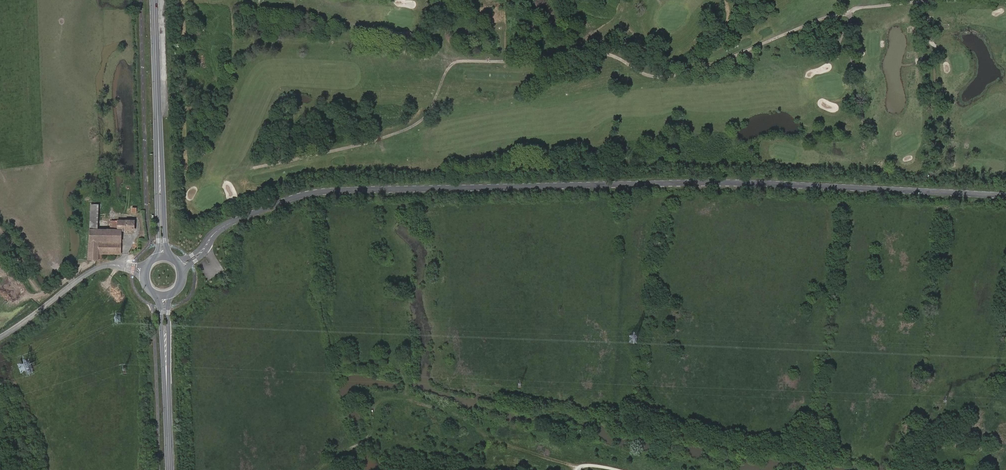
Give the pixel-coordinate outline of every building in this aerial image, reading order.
[(89,206),(88,260),(97,260),(98,254),(120,254),(120,230),(133,231),(133,221),(117,221),(117,230),(106,230),(106,206),(89,206)] [(18,364),(19,371),(26,370),(27,374),(31,373),(29,362),(18,364)]
